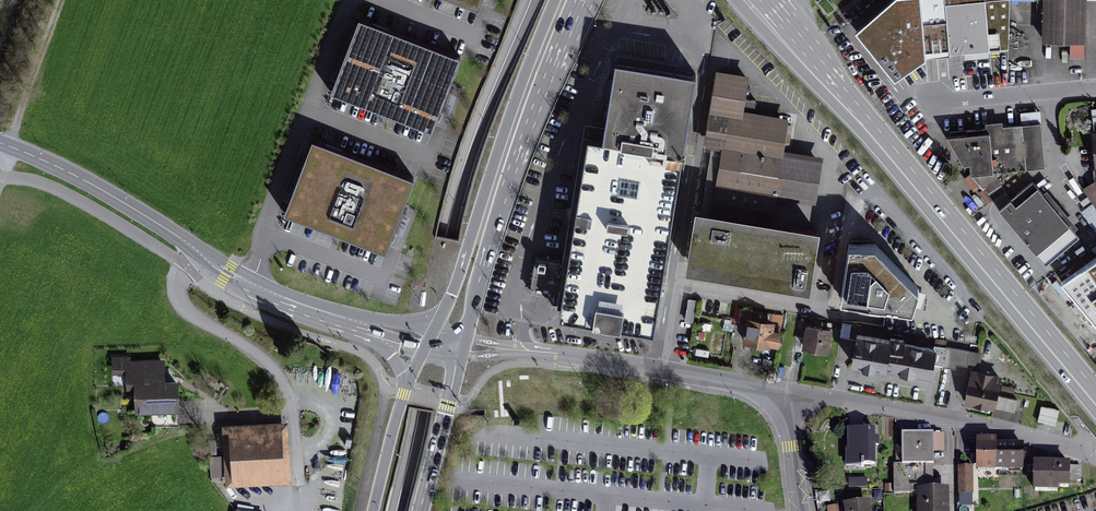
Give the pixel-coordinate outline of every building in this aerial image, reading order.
[(480,9),(484,0),(456,0),(480,9)] [(827,14),(835,8),(830,0),(818,0),(827,14)] [(925,0),(885,0),(855,27),(897,81),(930,60),(925,0)] [(948,51),(1009,47),(1009,0),(943,0),(948,51)] [(1085,0),(1045,0),(1044,41),(1085,41),(1085,0)] [(462,56),(361,18),(333,91),(435,129),(462,56)] [(586,135),(558,312),(652,327),(693,72),(614,60),(610,85),(602,137),(586,135)] [(745,76),(722,72),(716,107),(711,143),(722,144),(718,173),(712,207),(695,204),(690,234),(686,265),(809,284),(814,253),(819,223),(767,215),(770,196),(809,202),(816,157),(777,151),(782,119),(740,112),(745,76)] [(950,131),(950,134),(944,135),(962,162),(969,162),(970,172),(1044,166),(1040,122),(1002,125),(1001,121),(985,122),(985,128),(950,131)] [(413,175),(312,138),(285,211),(386,248),(413,175)] [(713,143),(704,189),(713,191),(721,145),(713,143)] [(1078,236),(1032,180),(999,207),(1045,263),(1078,236)] [(1085,188),(1095,204),(1095,180),(1085,188)] [(1085,214),(1095,230),(1095,210),(1094,207),(1085,214)] [(921,288),(876,242),(850,243),(842,298),(914,308),(921,288)] [(1095,323),(1095,255),(1059,280),(1095,323)] [(689,296),(685,319),(693,320),(697,297),(689,296)] [(772,316),(749,313),(745,341),(777,346),(779,332),(770,330),(772,316)] [(832,331),(807,327),(804,347),(829,351),(832,331)] [(936,346),(858,334),(853,362),(931,374),(936,346)] [(113,360),(114,371),(126,371),(127,386),(136,386),(137,409),(152,408),(153,423),(179,422),(177,384),(163,385),(162,362),(131,364),(130,359),(113,360)] [(1008,381),(975,375),(969,405),(1002,411),(1008,381)] [(1056,424),(1060,408),(1042,404),(1038,419),(1056,424)] [(229,428),(231,483),(288,480),(285,426),(229,428)] [(873,431),(849,431),(849,465),(873,465),(873,431)] [(931,434),(902,435),(903,465),(894,465),(895,490),(933,488),(931,434)] [(995,471),(995,446),(995,442),(978,442),(978,471),(995,471)] [(995,446),(995,471),(1019,471),(1019,446),(995,446)] [(1065,463),(1036,463),(1035,489),(1065,490),(1065,463)] [(973,467),(958,467),(958,493),(973,493),(973,467)] [(917,489),(917,510),(946,510),(946,489),(917,489)]
